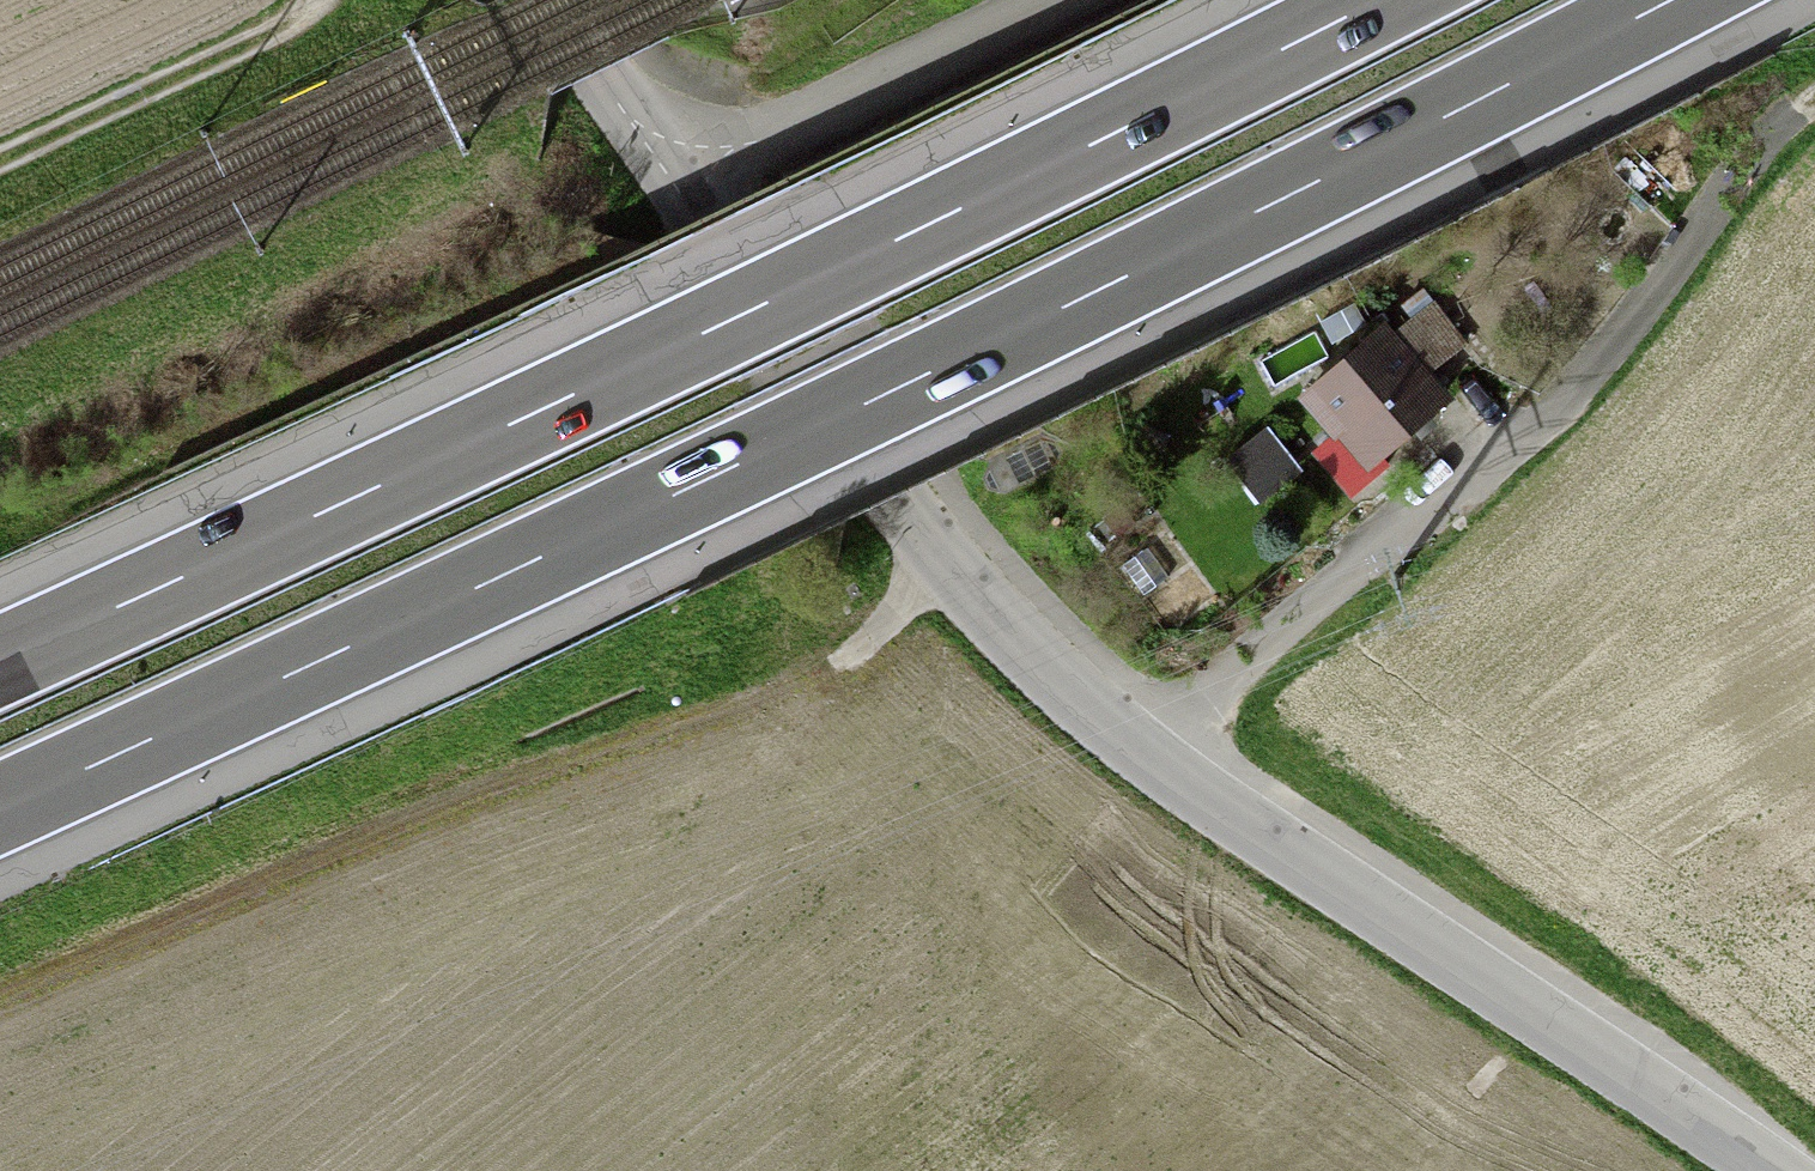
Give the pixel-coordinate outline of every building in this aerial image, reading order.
[(1371,464),(1449,408),(1394,331),(1316,387),(1371,464)]
